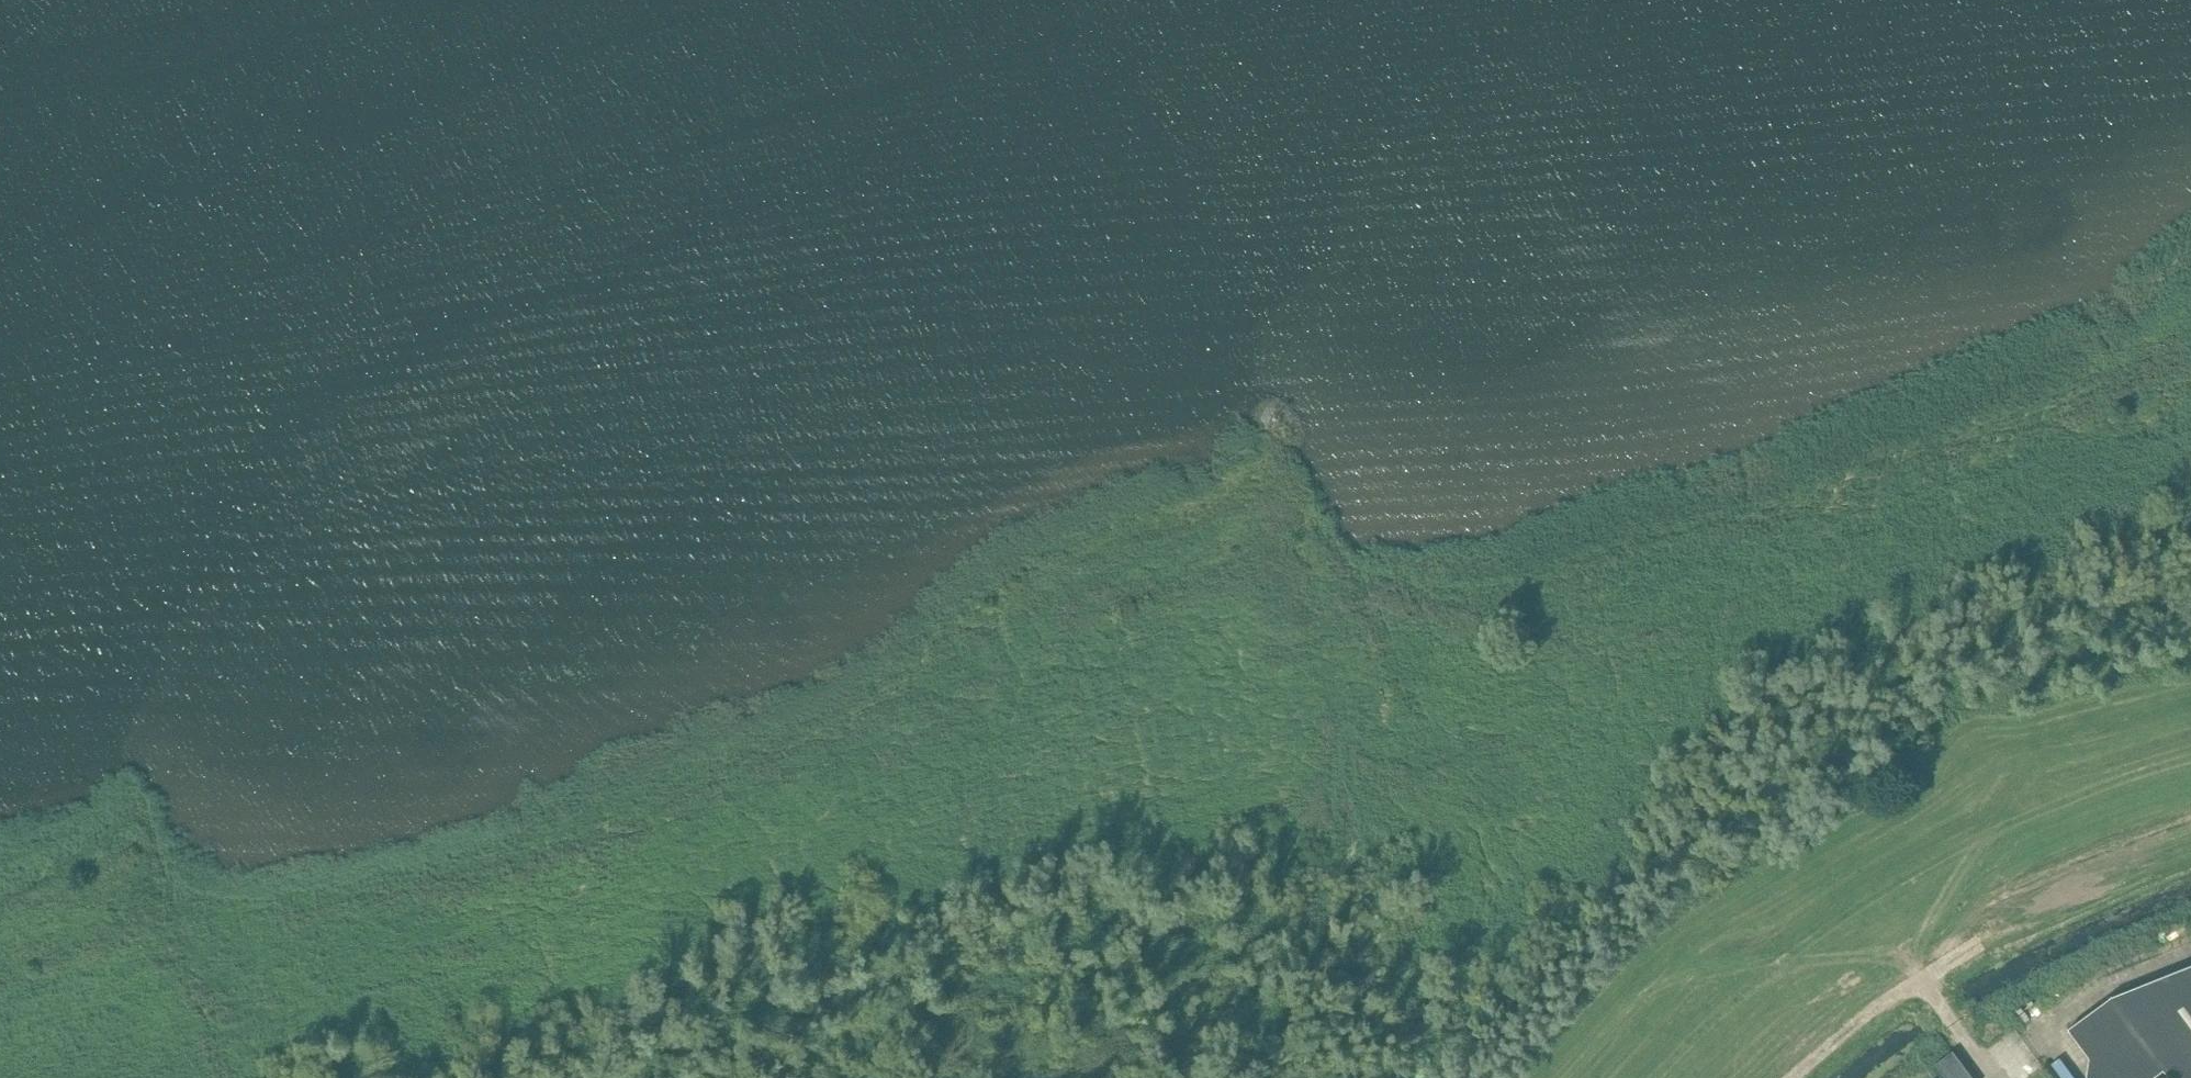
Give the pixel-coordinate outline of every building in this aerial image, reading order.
[(2112,998),(2069,1030),(2104,1077),(2155,1077),(2164,1071),(2169,1077),(2190,1077),(2190,967),(2112,998)] [(1953,1052),(1936,1065),(1946,1077),(1973,1077),(1953,1052)]
